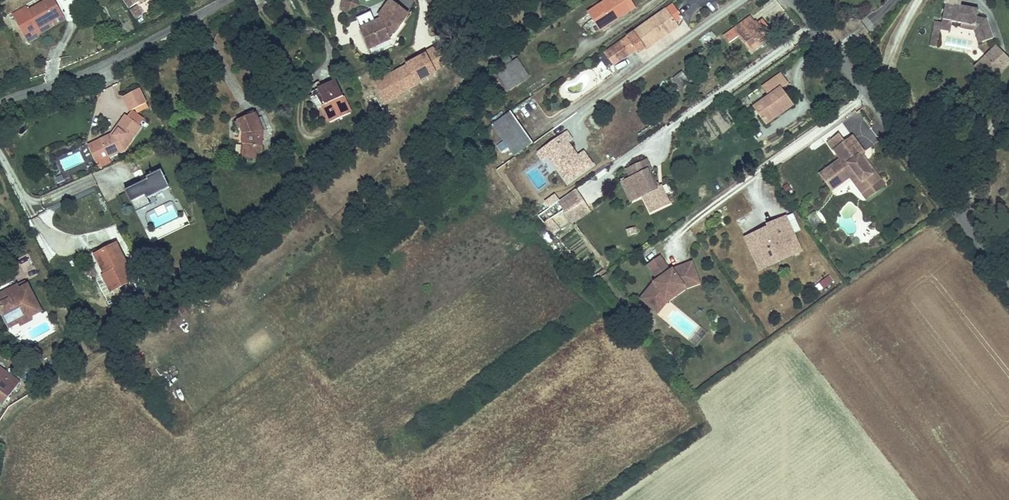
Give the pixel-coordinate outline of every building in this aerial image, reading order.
[(34,19),(21,26),(29,42),(40,36),(37,30),(63,18),(54,0),(31,12),(34,19)] [(128,10),(141,2),(140,0),(122,0),(128,10)] [(358,10),(358,0),(347,0),(347,10),(358,10)] [(388,0),(386,0),(375,16),(357,25),(367,44),(385,34),(383,30),(389,28),(397,17),(402,10),(395,5),(388,0)] [(599,29),(627,9),(621,0),(606,0),(588,12),(599,29)] [(634,4),(631,0),(621,0),(627,9),(634,4)] [(939,26),(948,27),(948,23),(958,25),(957,30),(970,32),(977,45),(991,38),(983,22),(974,20),(975,12),(968,10),(967,13),(964,13),(964,10),(959,9),(960,0),(942,0),(941,7),(942,7),(939,26)] [(674,2),(666,8),(677,22),(684,17),(683,16),(674,2)] [(134,19),(149,13),(145,3),(130,9),(134,19)] [(666,8),(632,31),(642,45),(644,49),(678,25),(677,22),(666,8)] [(751,17),(735,29),(751,52),(775,35),(763,19),(758,22),(756,21),(754,22),(751,17)] [(928,34),(937,36),(938,31),(939,26),(930,24),(928,34)] [(632,31),(624,37),(633,48),(635,50),(642,45),(632,31)] [(925,48),(935,50),(937,36),(928,34),(925,48)] [(624,37),(602,52),(608,61),(610,64),(633,48),(624,37)] [(1008,64),(1008,60),(994,46),(972,68),(988,85),(1008,64)] [(608,61),(602,52),(596,56),(603,65),(608,61)] [(505,69),(517,87),(528,79),(516,62),(505,69)] [(682,72),(675,77),(683,89),(690,83),(682,72)] [(752,108),(758,117),(759,117),(786,97),(780,88),(787,83),(780,73),(762,86),(769,96),(752,108)] [(304,84),(309,94),(316,91),(323,105),(320,106),(329,122),(348,111),(333,80),(318,88),(313,80),(304,84)] [(316,91),(309,94),(310,96),(308,97),(317,108),(320,106),(323,105),(316,91)] [(138,92),(123,100),(129,114),(130,114),(145,106),(138,92)] [(759,117),(758,117),(764,126),(777,116),(775,113),(778,111),(781,114),(792,105),(786,97),(759,117)] [(251,113),(240,120),(246,131),(250,131),(248,154),(263,156),(267,128),(257,110),(251,113)] [(493,122),(515,154),(532,142),(510,110),(493,122)] [(142,121),(130,114),(129,114),(125,121),(138,128),(142,121)] [(112,139),(100,144),(100,145),(107,160),(107,162),(125,155),(122,145),(126,138),(131,142),(139,129),(138,128),(125,121),(124,120),(116,133),(118,134),(114,140),(112,139)] [(568,129),(535,153),(547,169),(552,166),(567,186),(595,165),(584,151),(578,154),(571,144),(576,139),(568,129)] [(818,176),(830,192),(848,179),(851,177),(856,177),(865,190),(878,181),(860,156),(863,154),(851,138),(833,151),(839,160),(818,176)] [(107,160),(100,145),(89,150),(96,165),(107,160)] [(64,169),(84,162),(80,152),(60,159),(64,169)] [(641,197),(642,199),(657,188),(658,188),(657,186),(650,189),(644,175),(646,174),(642,165),(625,174),(629,183),(627,184),(635,201),(641,197)] [(149,203),(171,193),(163,177),(149,184),(150,186),(142,189),(141,187),(126,194),(137,217),(152,210),(149,203)] [(851,177),(848,179),(865,202),(884,188),(878,181),(865,190),(856,177),(851,177)] [(628,204),(635,201),(627,184),(620,188),(628,204)] [(657,188),(642,199),(649,214),(666,206),(658,188),(657,188)] [(570,215),(574,221),(583,216),(575,202),(561,211),(565,217),(570,215)] [(813,230),(827,222),(819,210),(805,218),(813,230)] [(791,215),(784,218),(790,232),(797,229),(791,215)] [(553,236),(561,230),(552,218),(544,224),(553,236)] [(767,229),(751,236),(763,263),(789,252),(791,257),(800,253),(790,232),(784,218),(772,224),(774,228),(768,231),(767,229)] [(759,271),(791,257),(789,252),(763,263),(751,236),(744,239),(759,271)] [(100,283),(110,300),(132,288),(124,273),(126,271),(114,249),(98,257),(109,278),(105,281),(100,283)] [(94,260),(105,281),(109,278),(98,257),(94,260)] [(660,259),(647,267),(654,278),(663,272),(664,266),(660,259)] [(652,284),(638,299),(650,310),(661,298),(663,301),(682,289),(680,286),(696,281),(691,265),(671,272),(669,274),(656,282),(652,284)] [(654,278),(656,282),(669,274),(664,266),(663,272),(654,278)] [(829,275),(819,283),(823,288),(824,289),(834,281),(829,275)] [(16,281),(18,285),(26,281),(24,277),(17,280),(16,281)] [(0,294),(0,311),(5,320),(26,309),(28,314),(40,307),(26,281),(18,285),(0,294)] [(18,285),(16,281),(0,289),(0,294),(18,285)] [(661,298),(650,310),(655,314),(665,303),(684,291),(698,287),(696,281),(680,286),(682,289),(663,301),(661,298)] [(823,288),(819,283),(814,287),(818,292),(823,288)] [(17,319),(19,323),(30,317),(28,314),(26,309),(5,320),(7,324),(17,319)] [(5,405),(20,383),(0,367),(0,401),(5,405)]
